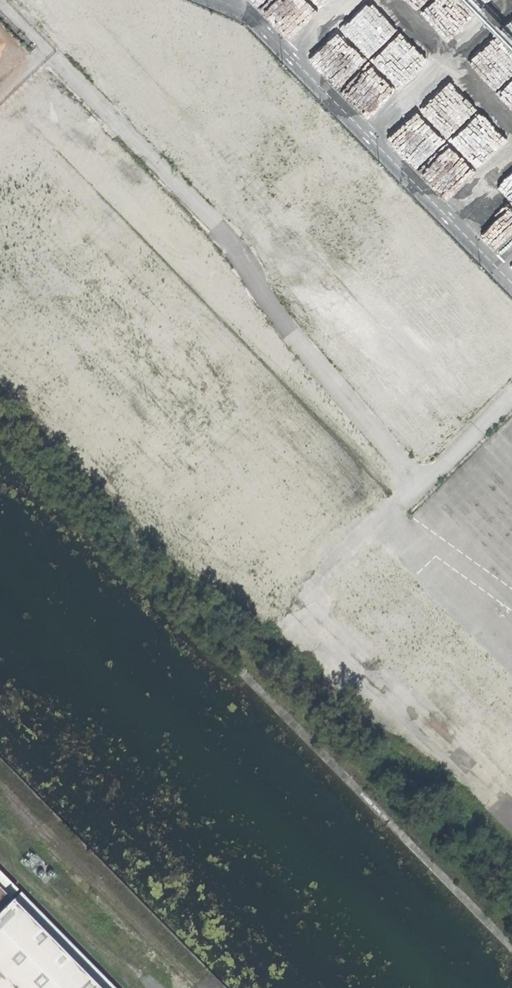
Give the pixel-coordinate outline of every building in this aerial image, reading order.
[(122,248),(118,249),(115,252),(115,256),(116,259),(118,260),(122,261),(125,259),(127,256),(127,252),(125,250),(122,248)] [(99,338),(94,334),(95,329),(95,324),(93,316),(89,309),(91,304),(66,292),(65,295),(57,296),(53,290),(38,303),(32,308),(35,311),(32,315),(30,321),(30,330),(32,338),(35,345),(40,351),(45,356),(53,359),(63,360),(73,358),(77,360),(85,352),(99,338)] [(108,417),(118,421),(130,421),(142,415),(150,408),(154,397),(155,386),(153,377),(146,367),(139,361),(129,357),(119,358),(108,361),(99,367),(93,376),(91,387),(92,397),(96,406),(101,412),(108,417)] [(369,560),(354,576),(346,569),(329,585),(409,673),(423,660),(503,747),(508,743),(511,747),(511,713),(369,560)] [(0,890),(0,987),(97,987),(0,890)]
